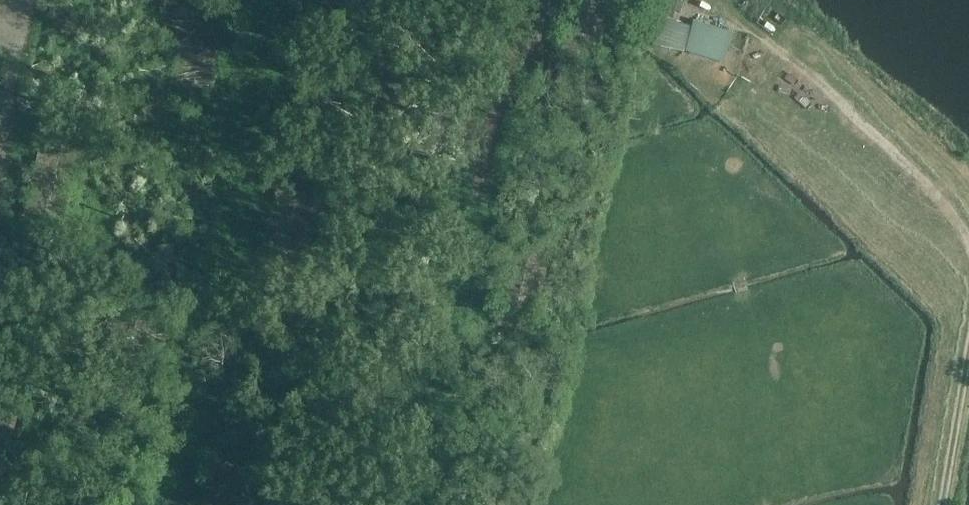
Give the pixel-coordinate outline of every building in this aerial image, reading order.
[(362,8),(364,0),(327,0),(362,8)] [(683,52),(689,25),(672,21),(677,0),(653,0),(643,43),(683,52)] [(725,64),(734,34),(693,21),(684,51),(725,64)] [(24,214),(63,223),(82,144),(43,135),(41,146),(36,166),(31,186),(27,205),(24,214)] [(258,270),(297,280),(316,200),(277,191),(274,202),(270,222),(267,232),(265,242),(260,261),(258,270)] [(17,417),(0,413),(0,487),(17,417)] [(251,473),(212,464),(209,475),(204,495),(202,504),(243,504),(251,473)]
